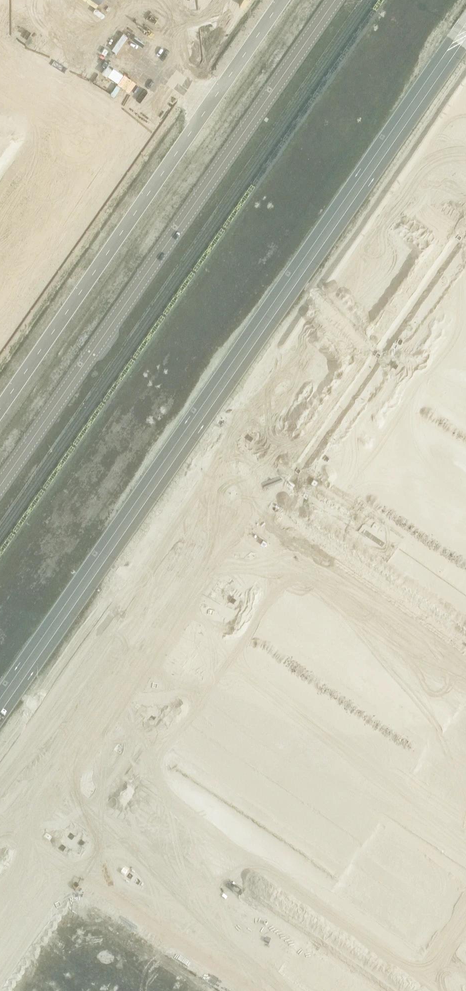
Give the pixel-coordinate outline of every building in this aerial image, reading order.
[(361,527),(359,531),(382,547),(385,543),(361,527)]
